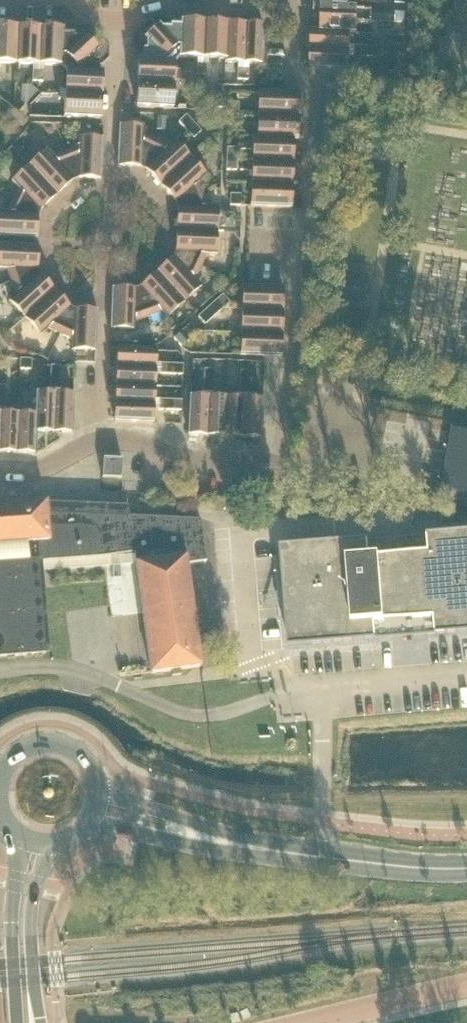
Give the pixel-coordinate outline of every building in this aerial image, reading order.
[(396,24),(396,13),(373,12),(373,11),(323,9),(322,33),(351,34),(351,35),(358,35),(358,25),(372,25),(372,23),(396,24)] [(197,59),(197,63),(202,63),(204,24),(181,23),(180,27),(179,59),(197,59)] [(202,63),(197,63),(196,76),(207,77),(207,59),(225,60),(226,25),(204,24),(202,63)] [(237,64),(237,70),(243,70),(245,26),(226,25),(225,60),(225,64),(237,64)] [(248,64),(261,65),(263,27),(245,26),(243,70),(237,70),(237,81),(248,81),(248,64)] [(159,27),(144,40),(147,43),(146,52),(143,51),(143,62),(174,64),(174,63),(179,59),(180,27),(170,27),(170,30),(162,29),(159,27)] [(0,64),(15,65),(17,29),(0,28),(0,70),(0,64)] [(33,66),(33,74),(43,75),(44,66),(38,66),(40,30),(17,29),(15,65),(33,66)] [(38,66),(44,66),(62,67),(62,35),(63,36),(63,31),(40,30),(38,66)] [(313,32),(312,50),(356,52),(356,47),(350,47),(351,35),(351,34),(322,33),(313,32)] [(62,67),(66,72),(97,74),(97,73),(98,63),(95,63),(96,54),(98,52),(84,37),(82,40),(73,39),(73,36),(63,36),(62,35),(62,67)] [(312,50),(311,69),(349,71),(350,58),(366,58),(367,48),(356,47),(356,52),(312,50)] [(378,48),(367,48),(366,58),(377,59),(378,48)] [(173,86),(174,81),(174,64),(143,62),(138,61),(137,85),(173,86)] [(66,72),(65,90),(65,95),(101,97),(102,73),(97,73),(97,74),(66,72)] [(43,75),(33,74),(32,83),(43,83),(43,75)] [(136,108),(172,110),(173,92),(190,93),(190,82),(174,81),(173,86),(137,85),(136,108)] [(65,101),(64,119),(100,120),(101,97),(65,95),(65,90),(59,90),(58,100),(65,101)] [(299,94),(259,92),(258,115),(298,117),(299,94)] [(214,96),(213,108),(224,109),(224,97),(214,96)] [(228,103),(228,114),(239,115),(239,104),(228,103)] [(239,115),(228,114),(227,126),(238,126),(239,115)] [(298,117),(258,115),(257,138),(253,138),(253,139),(293,140),(297,140),(298,117)] [(193,139),(201,132),(186,116),(178,123),(193,139)] [(157,118),(156,131),(164,132),(165,119),(157,118)] [(144,135),(143,128),(119,127),(117,166),(141,167),(143,168),(156,141),(144,135)] [(103,140),(79,139),(79,148),(66,152),(76,179),(78,178),(101,179),(103,140)] [(253,139),(252,161),(292,163),(293,140),(253,139)] [(146,169),(161,186),(190,159),(174,142),(168,147),(156,141),(143,168),(146,169)] [(226,149),(226,160),(237,161),(237,149),(226,149)] [(53,157),(46,151),(29,166),(56,196),(73,180),(76,179),(66,152),(53,157)] [(176,203),(178,206),(204,196),(200,183),(207,176),(190,159),(161,186),(176,203)] [(237,161),(226,160),(226,171),(237,172),(237,161)] [(292,163),(252,161),(252,184),(291,186),(292,163)] [(29,166),(12,182),(18,189),(13,201),(38,214),(39,211),(56,196),(29,166)] [(252,184),(251,207),(291,209),(291,186),(252,184)] [(240,207),(241,196),(230,195),(229,206),(240,207)] [(217,232),(218,209),(209,209),(204,196),(178,206),(178,207),(177,230),(217,232)] [(0,213),(0,237),(36,239),(37,215),(38,214),(13,201),(7,214),(0,213)] [(207,255),(215,255),(217,232),(177,230),(176,253),(175,255),(201,267),(207,255)] [(6,269),(11,282),(38,273),(37,270),(38,247),(0,245),(0,269),(6,269)] [(184,302),(201,287),(195,280),(201,267),(175,255),(174,258),(157,273),(184,302)] [(16,295),(9,301),(25,318),(54,291),(39,275),(38,273),(11,282),(16,295)] [(162,312),(167,318),(184,302),(157,273),(140,288),(138,289),(148,317),(162,312)] [(283,288),(243,287),(242,310),(282,311),(283,288)] [(112,289),(111,329),(135,330),(135,322),(148,317),(138,289),(136,290),(112,289)] [(25,318),(41,336),(49,329),(61,334),(73,310),(69,308),(54,291),(25,318)] [(207,310),(223,310),(230,304),(222,296),(207,310)] [(73,339),(72,350),(96,351),(97,311),(74,311),(73,310),(61,334),(73,339)] [(205,326),(223,310),(207,310),(198,318),(205,326)] [(242,310),(242,333),(281,334),(282,311),(242,310)] [(181,348),(198,333),(190,325),(174,340),(181,348)] [(241,356),(251,357),(280,357),(281,334),(242,333),(241,356)] [(155,364),(155,351),(117,349),(117,367),(159,369),(158,375),(169,375),(170,365),(155,364)] [(31,371),(32,361),(20,360),(20,370),(31,371)] [(170,365),(169,375),(183,376),(184,365),(170,365)] [(61,380),(61,367),(51,366),(50,380),(61,380)] [(155,375),(158,375),(159,369),(117,367),(116,386),(154,387),(155,375)] [(204,370),(203,383),(214,384),(215,371),(204,370)] [(240,372),(239,385),(250,385),(250,372),(240,372)] [(61,380),(50,380),(49,391),(55,391),(54,433),(72,434),(73,395),(60,395),(61,380)] [(190,398),(189,412),(188,436),(206,437),(208,394),(214,395),(214,384),(203,383),(203,398),(190,398)] [(262,401),(249,400),(250,385),(239,385),(239,396),(244,396),(242,438),(261,439),(262,401)] [(154,387),(116,386),(115,404),(157,406),(157,400),(154,400),(154,387)] [(36,394),(35,416),(18,415),(16,453),(35,454),(36,432),(54,433),(55,391),(49,391),(49,395),(36,394)] [(208,394),(206,437),(224,437),(226,399),(214,399),(214,395),(208,394)] [(224,437),(242,438),(244,396),(239,396),(238,400),(226,399),(224,437)] [(153,424),(153,410),(168,411),(168,401),(157,400),(157,406),(115,404),(114,422),(153,424)] [(168,401),(168,411),(181,412),(182,401),(168,401)] [(6,411),(0,411),(0,453),(16,453),(18,415),(6,415),(6,411)] [(103,459),(101,479),(120,481),(122,461),(103,459)] [(43,655),(37,581),(38,581),(37,572),(136,564),(151,674),(171,671),(172,676),(180,675),(180,670),(200,667),(186,564),(205,561),(200,519),(46,513),(46,502),(0,505),(0,658),(43,655)] [(290,648),(466,633),(466,536),(282,551),(290,648)]
